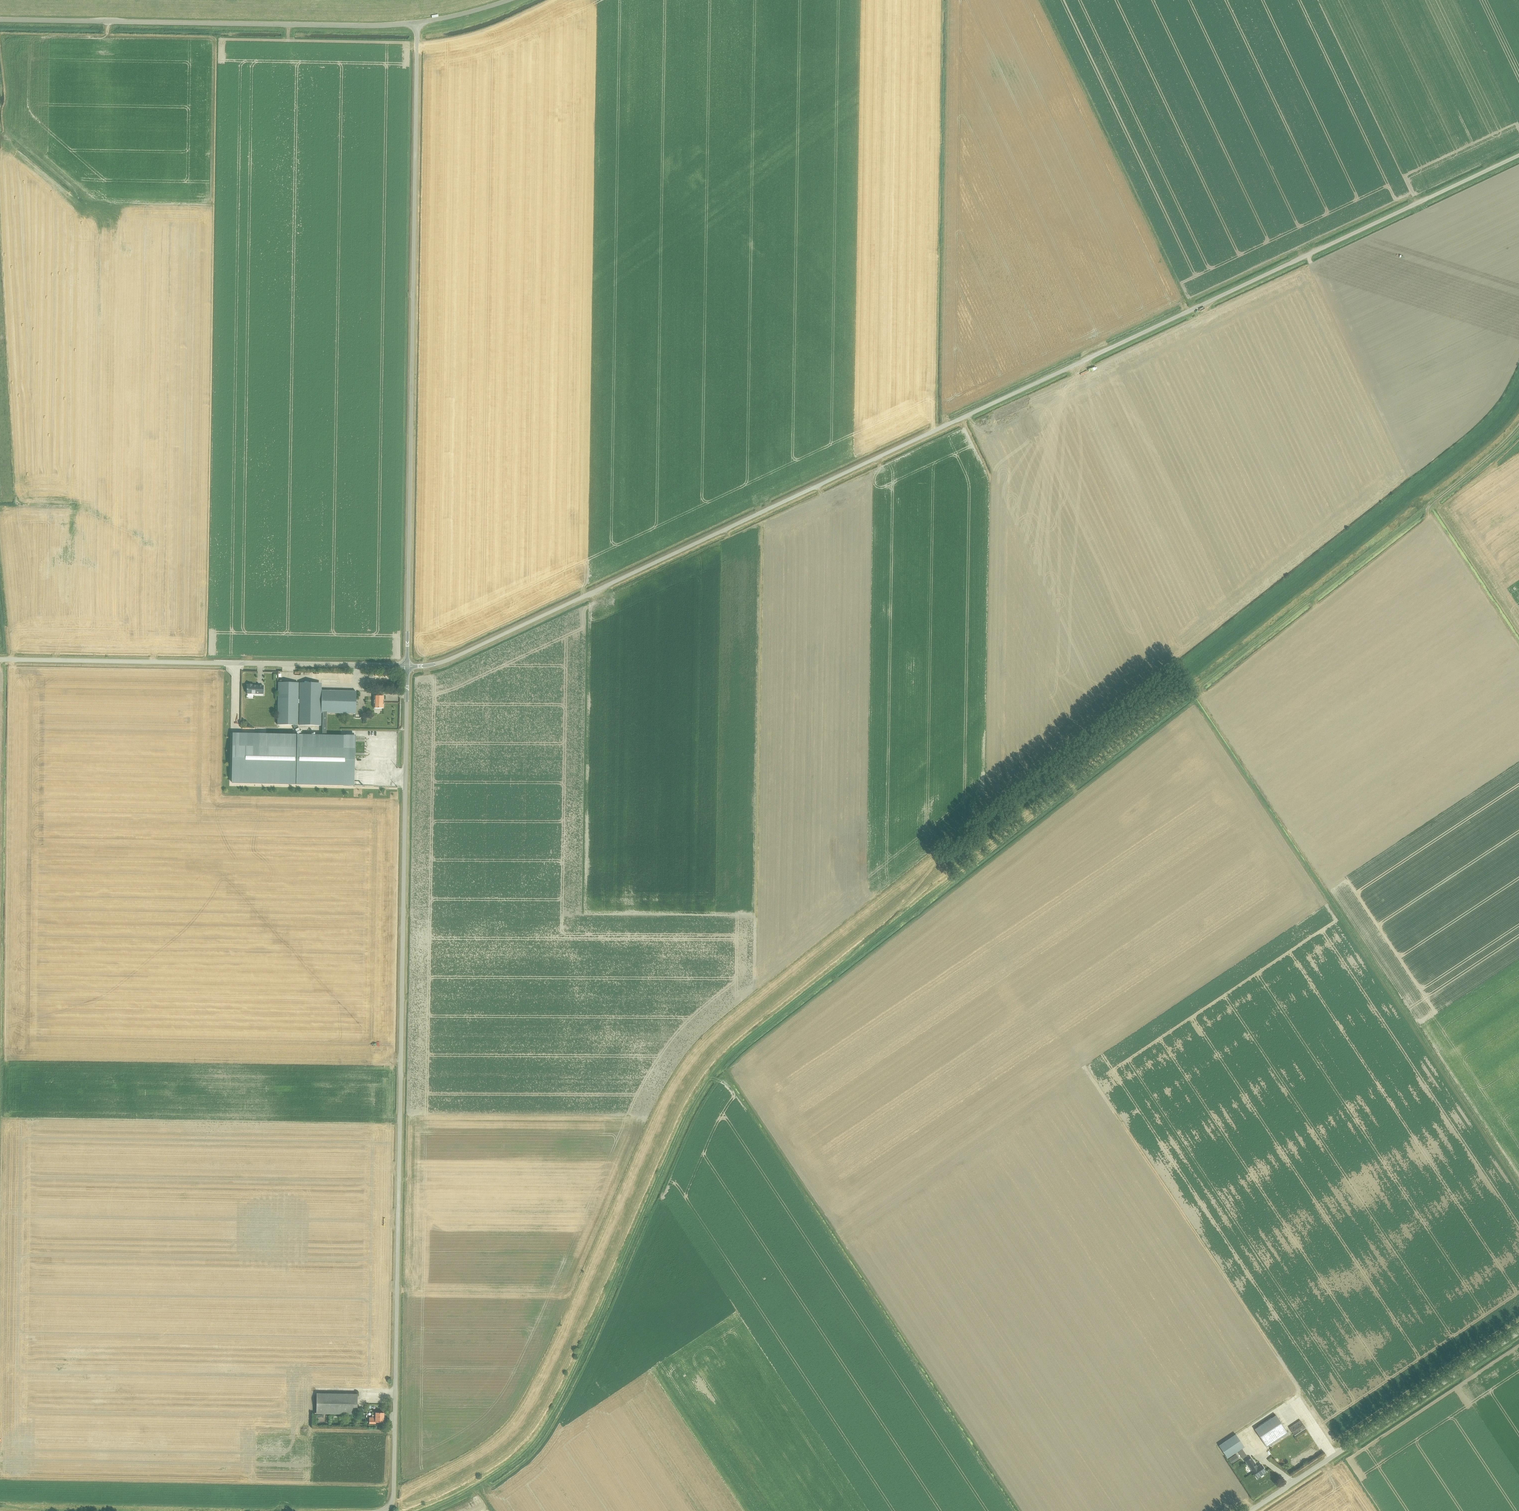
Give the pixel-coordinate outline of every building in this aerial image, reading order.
[(298,725),(298,683),(278,683),(278,725),(298,725)] [(300,683),(299,725),(321,726),(321,713),(323,713),(322,729),(322,736),(326,736),(327,729),(327,713),(355,714),(356,691),(322,691),(322,683),(311,683),(300,683)] [(247,685),(247,694),(263,694),(263,686),(253,686),(253,685),(247,685)] [(383,709),(384,696),(374,696),(374,708),(383,709)] [(354,786),(355,736),(326,736),(322,736),(233,734),(232,784),(354,786)] [(964,861),(974,855),(972,852),(962,857),(964,861)] [(357,1414),(357,1394),(317,1393),(316,1414),(357,1414)] [(384,1413),(375,1413),(375,1417),(370,1417),(369,1423),(376,1424),(376,1422),(384,1422),(384,1413)] [(1267,1447),(1288,1433),(1276,1415),(1255,1429),(1267,1447)] [(1295,1436),(1306,1428),(1300,1420),(1289,1428),(1295,1436)] [(1243,1459),(1247,1456),(1242,1448),(1244,1447),(1236,1434),(1219,1446),(1228,1458),(1238,1451),(1243,1459)] [(1231,1464),(1239,1459),(1237,1455),(1229,1461),(1231,1464)] [(1257,1479),(1267,1472),(1261,1464),(1257,1467),(1251,1458),(1246,1462),(1257,1479)]
